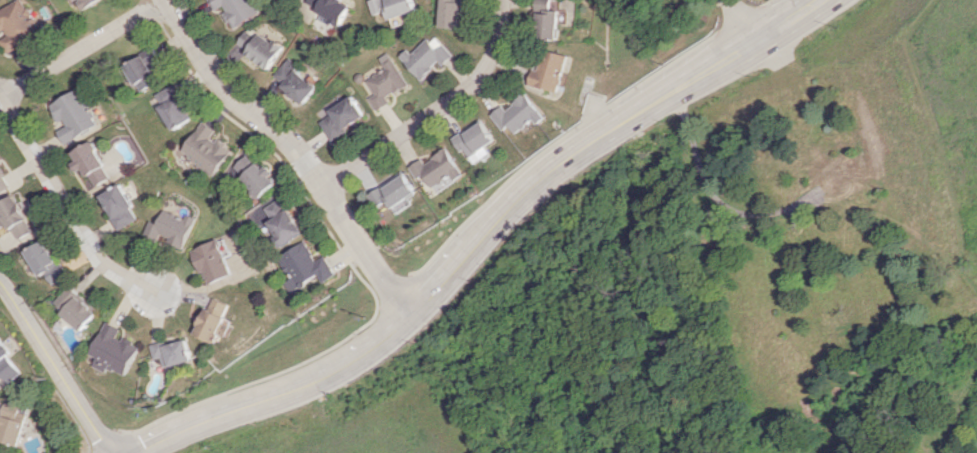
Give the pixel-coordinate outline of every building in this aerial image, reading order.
[(4,35),(2,36),(10,52),(44,34),(27,0),(20,0),(0,10),(0,26),(4,35)] [(83,8),(99,0),(79,0),(83,8)] [(214,10),(221,6),(231,27),(261,13),(254,0),(209,0),(214,10)] [(351,5),(342,0),(308,0),(305,6),(341,24),(351,5)] [(374,15),(385,10),(388,19),(417,9),(414,0),(369,0),(374,15)] [(461,28),(462,9),(473,10),(474,0),(442,0),(441,27),(461,28)] [(561,39),(562,10),(553,10),(553,0),(540,0),(539,38),(561,39)] [(237,43),(246,50),(244,54),(268,70),(282,48),(248,26),(237,43)] [(421,80),(440,62),(443,65),(454,55),(434,34),(412,55),(407,49),(399,56),(421,80)] [(142,51),(147,63),(158,58),(153,47),(142,51)] [(531,84),(561,92),(571,55),(546,48),(540,70),(535,69),(531,84)] [(408,84),(388,52),(378,58),(384,68),(365,80),(374,94),(368,98),(376,111),(390,102),(387,97),(408,84)] [(158,80),(142,54),(123,66),(140,92),(158,80)] [(271,76),(302,104),(317,87),(287,59),(271,76)] [(152,95),(172,129),(193,117),(173,83),(152,95)] [(53,102),(64,127),(59,130),(65,142),(99,126),(81,89),(53,102)] [(504,130),(511,125),(517,133),(536,119),(539,124),(547,118),(529,93),(507,109),(504,105),(492,114),(504,130)] [(330,138),(366,117),(353,96),(329,110),(331,114),(320,121),(330,138)] [(487,146),(496,140),(483,119),(452,137),(461,151),(466,148),(475,163),(491,153),(487,146)] [(231,149),(210,136),(214,129),(200,120),(181,150),(193,158),(191,162),(213,176),(231,149)] [(73,152),(78,161),(94,188),(113,176),(92,141),(73,152)] [(411,166),(418,179),(426,175),(433,188),(443,182),(445,187),(465,176),(449,148),(425,162),(423,158),(411,166)] [(230,169),(259,198),(277,181),(263,166),(260,169),(245,154),(230,169)] [(14,188),(0,163),(0,195),(14,188)] [(369,192),(378,208),(387,204),(393,215),(413,204),(409,197),(417,193),(406,173),(369,192)] [(140,220),(123,183),(102,193),(119,229),(140,220)] [(1,215),(0,216),(0,227),(10,223),(18,239),(35,231),(17,194),(0,203),(0,212),(1,215)] [(281,246),(302,234),(281,197),(260,209),(281,246)] [(183,248),(198,218),(188,213),(185,219),(165,209),(158,223),(151,220),(145,233),(157,240),(159,236),(183,248)] [(26,251),(42,276),(46,274),(53,284),(67,275),(44,239),(26,251)] [(192,250),(207,285),(233,274),(217,239),(192,250)] [(336,274),(325,255),(316,260),(305,240),(276,257),(289,279),(285,281),(291,292),(319,275),(323,282),(336,274)] [(84,330),(99,310),(68,287),(53,306),(84,330)] [(196,334),(217,342),(220,335),(227,337),(233,321),(225,317),(230,304),(212,296),(196,334)] [(91,354),(98,357),(94,366),(106,371),(108,368),(127,376),(140,345),(118,336),(121,328),(106,321),(91,354)] [(6,384),(21,373),(7,355),(10,352),(0,339),(0,375),(6,384)] [(154,359),(161,357),(164,368),(193,359),(187,339),(165,345),(163,341),(150,344),(154,359)] [(19,445),(28,408),(4,402),(0,419),(0,440),(19,445)]
